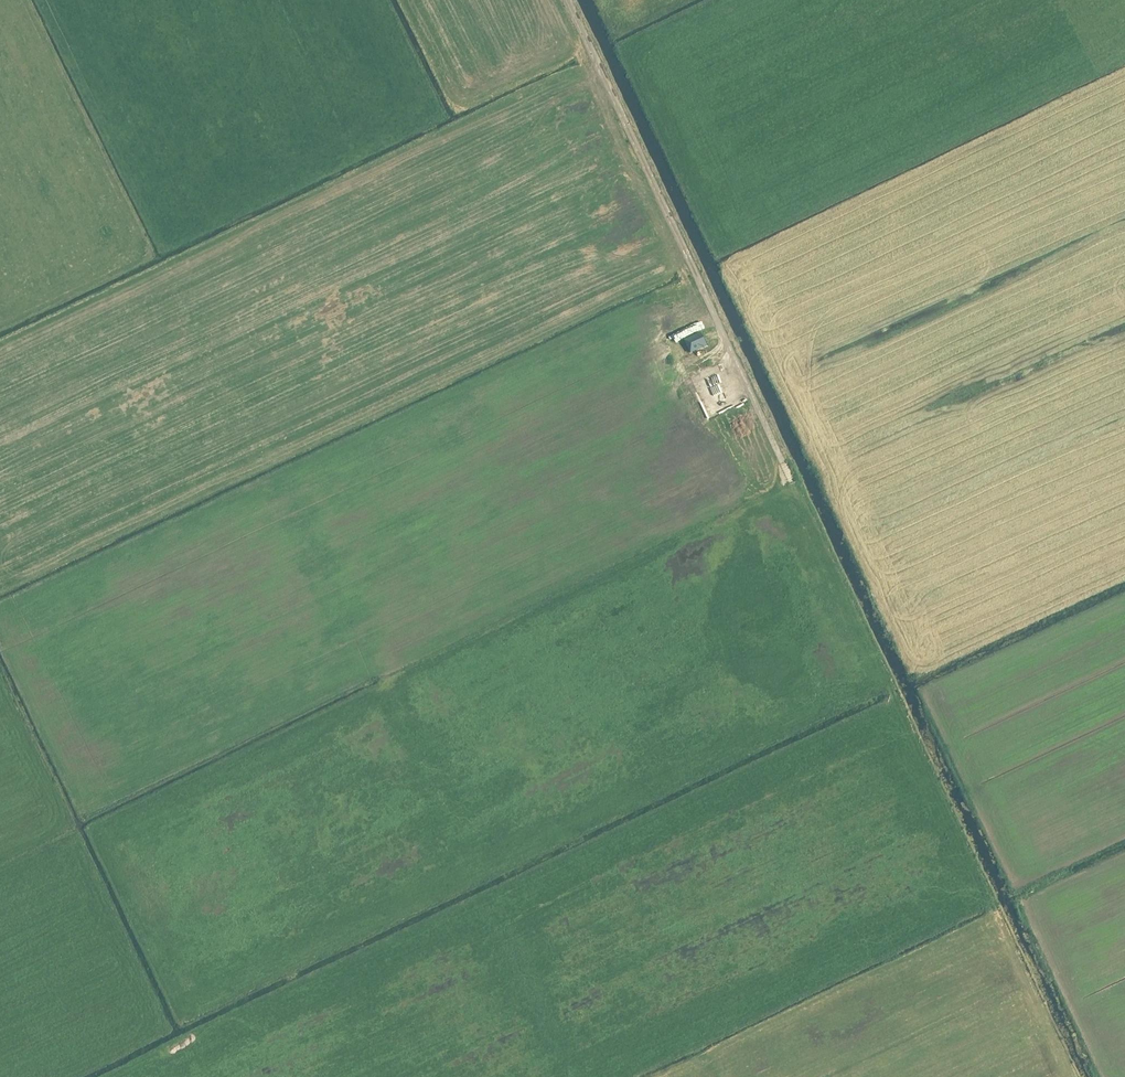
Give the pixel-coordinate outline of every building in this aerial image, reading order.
[(690,342),(704,336),(701,329),(687,335),(690,342)] [(705,336),(690,342),(693,348),(708,342),(705,336)] [(739,402),(737,395),(711,402),(713,409),(739,402)]
